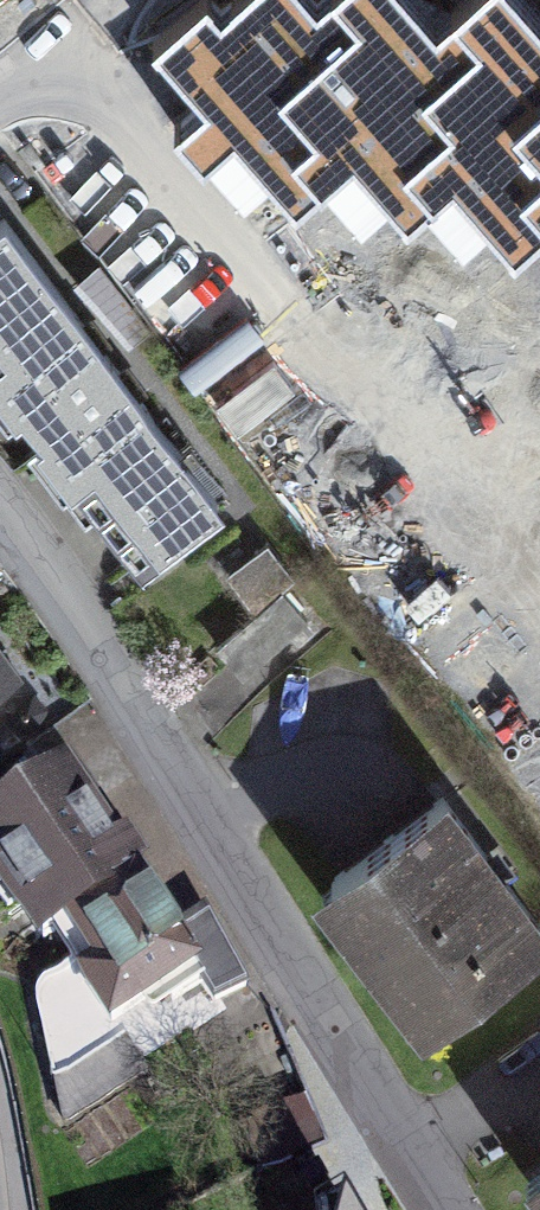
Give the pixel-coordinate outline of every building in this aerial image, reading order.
[(435,197),(406,164),(456,120),(428,87),(478,44),(450,11),(434,25),(413,0),(317,0),(315,2),(313,0),(230,0),(162,58),(200,102),(179,121),(243,196),(266,176),(294,209),(314,192),(358,155),(393,196),(411,217),(435,197)] [(523,0),(463,0),(450,11),(478,44),(428,87),(456,120),(406,164),(435,197),(451,182),(486,222),(513,254),(533,237),(539,231),(539,19),(523,0)] [(25,433),(113,368),(2,217),(0,218),(0,401),(25,433)] [(25,433),(140,582),(223,519),(113,368),(25,433)] [(217,639),(245,675),(312,621),(284,586),(217,639)] [(18,672),(0,648),(0,685),(18,672)] [(207,953),(77,763),(0,816),(0,852),(113,1017),(207,953)] [(449,804),(313,902),(411,1045),(539,952),(539,935),(449,804)] [(527,1168),(539,1185),(539,1159),(527,1168)]
